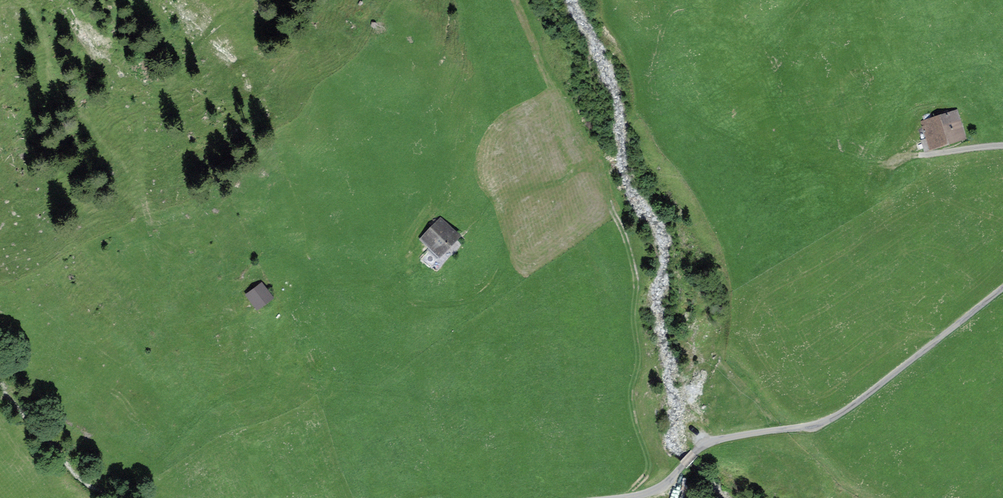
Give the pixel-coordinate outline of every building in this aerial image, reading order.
[(956,112),(922,122),(930,150),(965,140),(956,112)] [(439,218),(416,240),(436,261),(460,240),(439,218)] [(271,299),(259,284),(243,296),(255,312),(271,299)]
